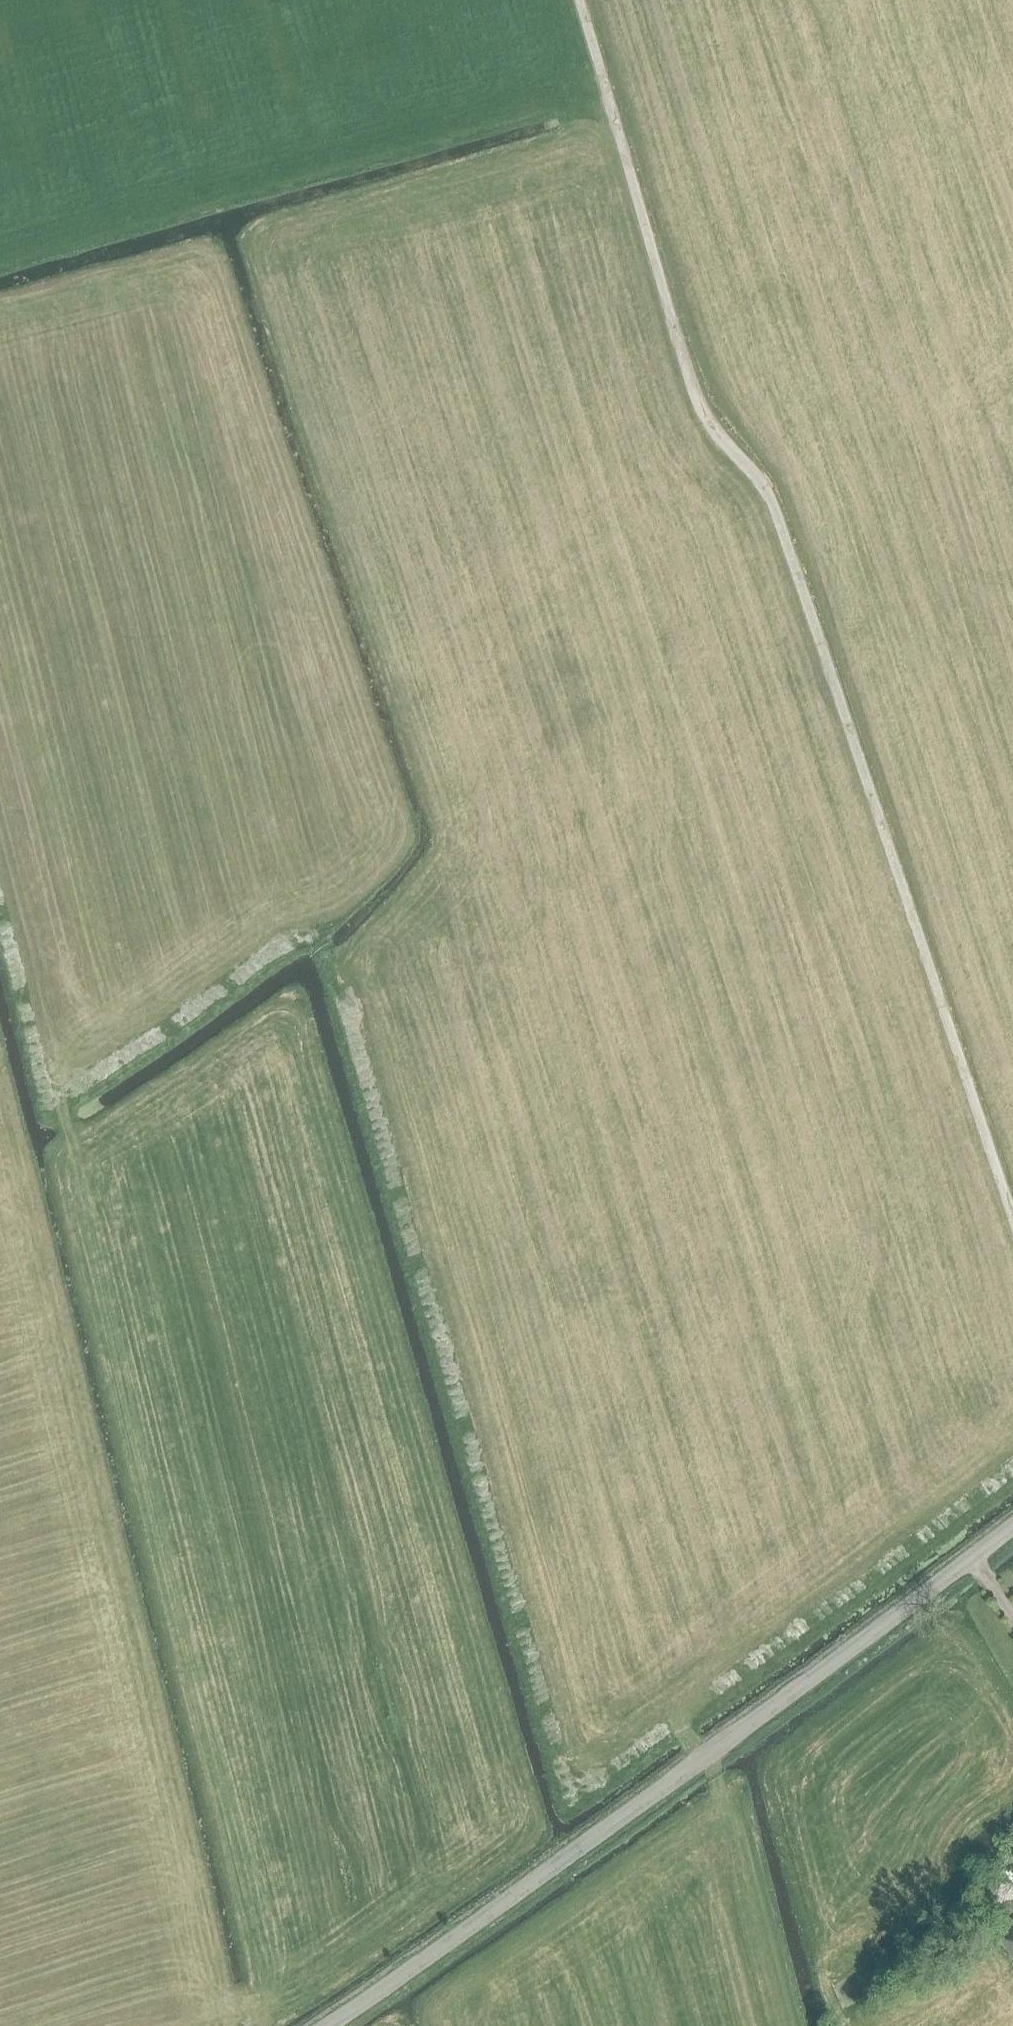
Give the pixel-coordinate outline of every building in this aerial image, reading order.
[(993,1933),(1012,1961),(1012,1919),(993,1933)]
